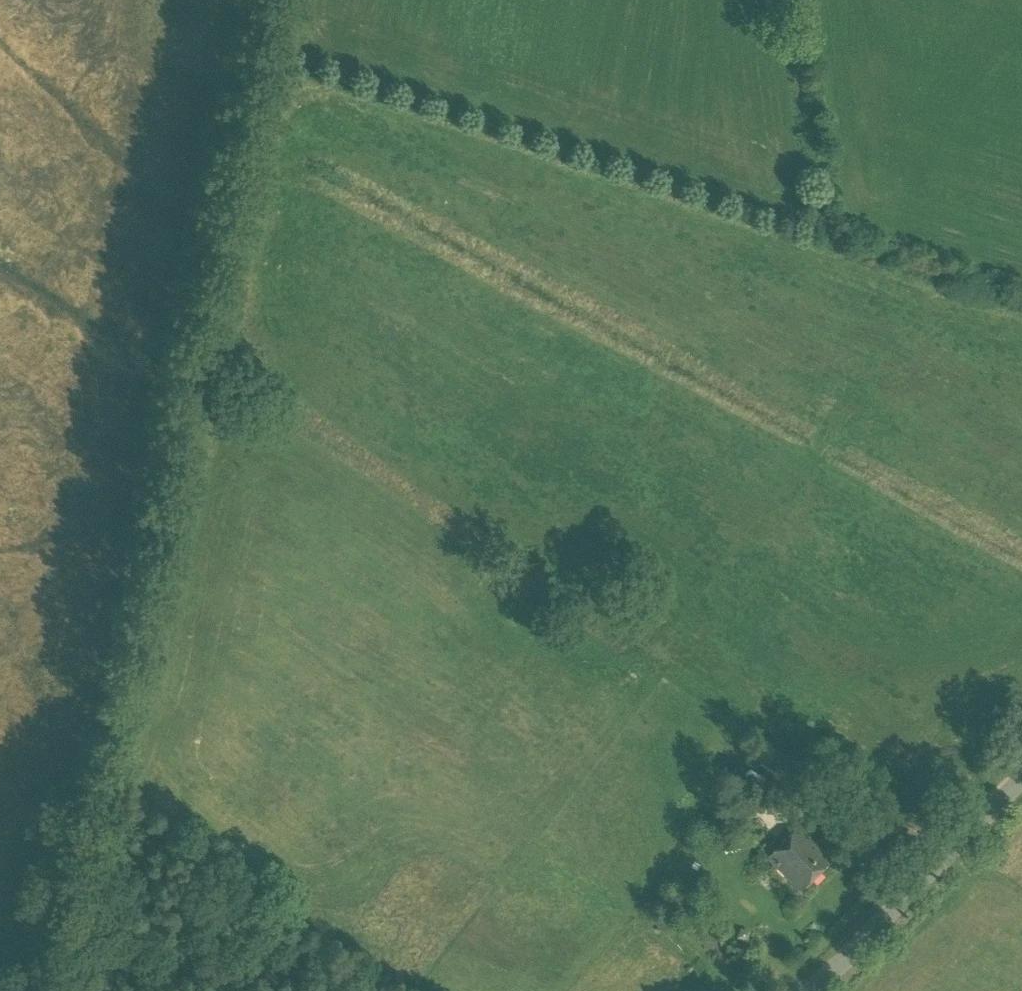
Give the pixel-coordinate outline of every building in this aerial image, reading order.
[(801,891),(831,860),(798,828),(768,859),(801,891)]
